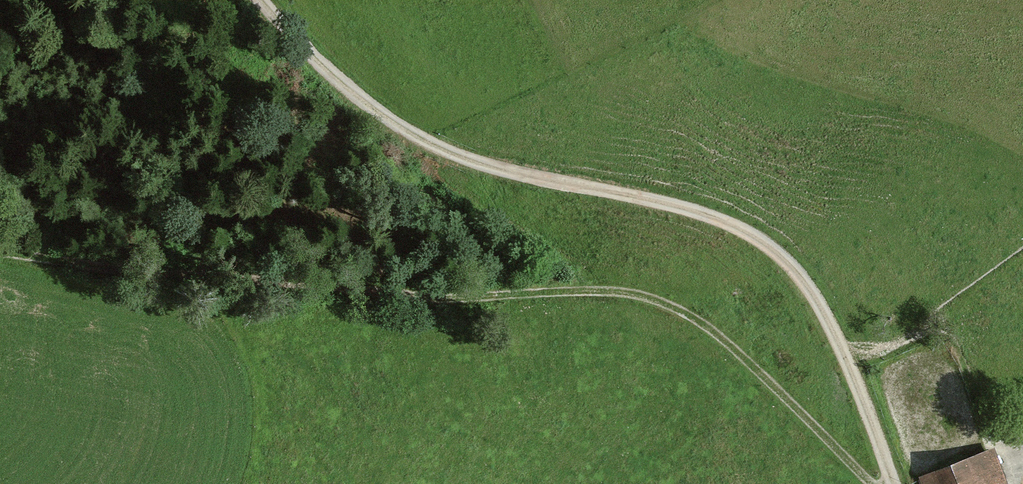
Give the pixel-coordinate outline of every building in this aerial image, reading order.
[(930,483),(931,483),(1001,483),(992,460),(930,483)]
